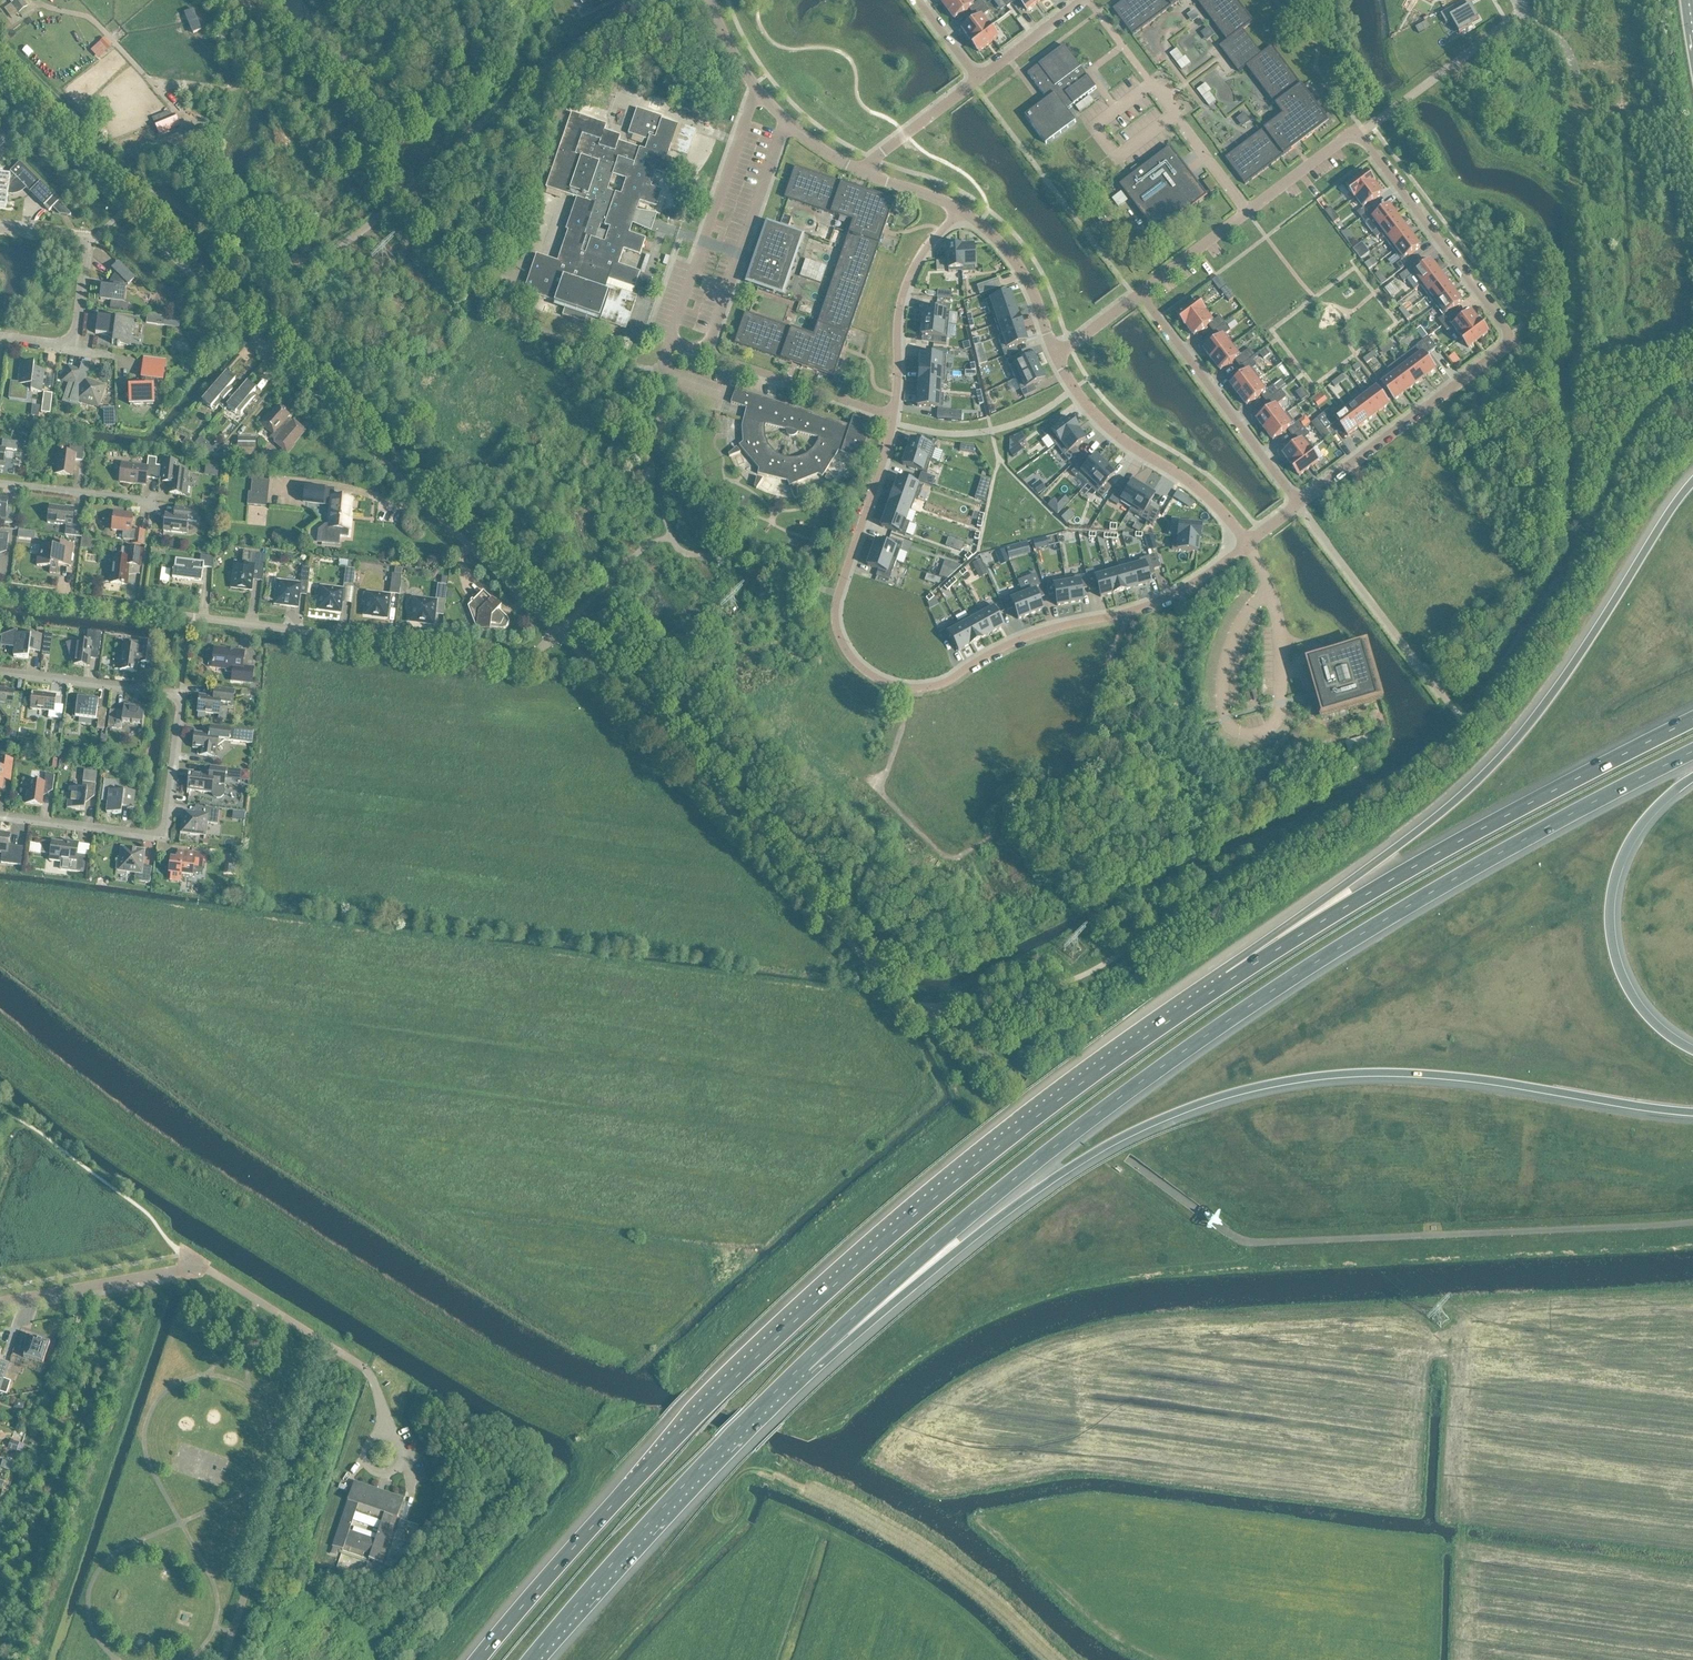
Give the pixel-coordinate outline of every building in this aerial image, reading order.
[(11,5),(4,10),(12,20),(19,15),(22,19),(30,13),(27,9),(28,8),(22,0),(8,0),(11,5)] [(593,12),(617,0),(587,0),(593,12)] [(940,0),(948,11),(962,0),(940,0)] [(986,7),(981,1),(974,7),(969,0),(962,0),(948,11),(956,21),(970,10),(975,15),(986,7)] [(1009,0),(1001,0),(1007,8),(1012,4),(1009,0)] [(1034,0),(1018,0),(1027,12),(1038,5),(1034,0)] [(1114,11),(1133,37),(1182,0),(1128,0),(1114,11)] [(1228,42),(1228,43),(1243,31),(1254,23),(1237,0),(1196,0),(1228,42)] [(1454,8),(1440,17),(1446,25),(1453,22),(1459,30),(1478,16),(1470,5),(1457,13),(1454,8)] [(990,29),(990,28),(982,18),(990,12),(986,7),(975,15),(979,21),(964,32),(971,42),(972,43),(990,29)] [(197,19),(188,22),(190,27),(198,23),(197,19)] [(1420,34),(1432,27),(1428,20),(1415,27),(1420,34)] [(120,42),(130,33),(122,24),(112,34),(120,42)] [(990,28),(990,29),(972,43),(971,42),(979,53),(998,39),(990,28)] [(1209,28),(1201,34),(1207,41),(1215,35),(1209,28)] [(1262,56),(1243,31),(1228,43),(1228,42),(1220,48),(1239,73),(1247,68),(1247,67),(1262,56)] [(112,46),(108,42),(105,38),(99,43),(107,51),(112,46)] [(1097,89),(1065,47),(1028,75),(1045,97),(1049,94),(1052,98),(1026,118),(1046,145),(1076,123),(1068,111),(1097,89)] [(1273,48),(1262,56),(1247,67),(1247,68),(1284,116),(1226,160),(1246,186),(1294,149),(1293,147),(1301,141),(1302,143),(1315,133),(1311,128),(1325,117),(1315,104),(1313,106),(1307,98),(1309,96),(1273,48)] [(1170,55),(1177,64),(1184,59),(1177,50),(1170,55)] [(1158,66),(1165,60),(1159,52),(1152,58),(1158,66)] [(1182,71),(1191,64),(1186,57),(1184,59),(1177,64),(1182,71)] [(1197,92),(1203,99),(1210,93),(1211,92),(1206,85),(1197,92)] [(1203,99),(1209,107),(1217,102),(1210,93),(1203,99)] [(568,225),(565,231),(568,232),(557,263),(536,256),(531,271),(529,277),(523,293),(554,303),(553,306),(554,304),(565,308),(562,317),(584,324),(587,315),(599,319),(598,321),(599,321),(608,293),(605,292),(605,291),(610,292),(600,323),(626,331),(636,298),(606,288),(608,281),(634,290),(635,288),(647,292),(649,286),(637,282),(639,275),(640,274),(618,266),(623,251),(640,257),(645,240),(629,235),(632,224),(637,226),(642,227),(645,217),(641,215),(636,214),(640,203),(656,209),(662,192),(645,187),(650,172),(672,179),(678,163),(667,159),(669,151),(687,157),(696,132),(680,126),(673,147),(671,146),(678,126),(661,120),(662,118),(637,109),(628,135),(648,142),(645,151),(618,142),(620,137),(604,132),(606,126),(571,114),(545,189),(547,190),(545,194),(560,199),(561,195),(576,200),(568,225)] [(172,118),(171,114),(170,112),(152,120),(159,136),(180,127),(176,117),(172,118)] [(1237,120),(1242,128),(1250,122),(1244,114),(1237,120)] [(199,127),(191,130),(161,142),(168,159),(206,143),(199,127)] [(1142,170),(1124,184),(1160,233),(1170,225),(1188,212),(1204,200),(1182,170),(1185,167),(1179,159),(1177,161),(1169,150),(1160,157),(1142,170)] [(20,163),(10,173),(10,177),(0,175),(0,208),(6,209),(9,187),(19,183),(30,194),(44,208),(49,212),(52,209),(59,216),(69,217),(71,216),(59,203),(54,198),(20,163)] [(886,224),(892,209),(875,203),(877,197),(862,191),(861,194),(852,190),(852,188),(795,168),(784,199),(788,201),(852,223),(833,280),(864,291),(883,234),(881,233),(884,223),(886,224)] [(1355,199),(1375,185),(1367,174),(1348,189),(1355,199)] [(1209,178),(1203,183),(1211,194),(1217,189),(1209,178)] [(1375,185),(1355,199),(1356,200),(1356,199),(1364,209),(1357,214),(1362,220),(1374,210),(1370,205),(1382,195),(1375,185)] [(1362,220),(1366,225),(1374,236),(1379,231),(1398,217),(1390,207),(1378,216),(1374,210),(1362,220)] [(1334,225),(1340,220),(1331,209),(1326,214),(1334,225)] [(788,227),(791,219),(783,216),(780,225),(788,227)] [(1387,242),(1405,227),(1398,217),(1379,231),(1387,242)] [(1413,238),(1405,227),(1387,242),(1394,252),(1413,238)] [(780,292),(799,238),(768,228),(750,281),(780,292)] [(1350,245),(1355,241),(1347,231),(1342,235),(1350,245)] [(1408,258),(1420,248),(1413,238),(1394,252),(1402,262),(1397,266),(1401,272),(1412,263),(1408,258)] [(960,248),(961,248),(961,247),(947,248),(948,274),(961,273),(962,273),(960,248)] [(1358,256),(1362,253),(1358,247),(1354,251),(1358,256)] [(973,248),(961,248),(960,248),(962,273),(961,273),(961,274),(975,273),(973,248)] [(826,268),(805,260),(799,277),(820,284),(826,268)] [(1373,268),(1369,262),(1365,265),(1369,271),(1373,268)] [(1421,287),(1439,273),(1431,263),(1419,272),(1415,266),(1400,278),(1404,283),(1413,276),(1421,287)] [(111,302),(110,309),(127,311),(128,303),(124,302),(125,291),(124,291),(124,290),(124,289),(125,288),(125,287),(126,286),(127,285),(128,286),(134,280),(118,264),(112,270),(117,275),(116,277),(114,278),(113,280),(112,282),(111,283),(111,285),(110,287),(110,289),(102,288),(100,301),(111,302)] [(1386,282),(1380,273),(1375,277),(1381,285),(1386,282)] [(1447,283),(1439,273),(1421,287),(1429,297),(1447,283)] [(844,347),(864,291),(833,280),(813,337),(749,315),(745,314),(734,345),(792,365),(793,362),(802,365),(801,368),(817,373),(819,367),(835,372),(841,357),(839,356),(842,347),(844,347)] [(977,287),(979,296),(1001,289),(998,280),(977,287)] [(1436,307),(1454,293),(1447,283),(1429,297),(1436,307)] [(1226,287),(1221,291),(1222,294),(1225,298),(1231,293),(1228,289),(1226,287)] [(951,300),(951,293),(937,292),(937,299),(951,300)] [(1231,293),(1225,298),(1227,299),(1230,303),(1235,299),(1231,293)] [(1450,313),(1462,304),(1454,293),(1436,307),(1444,317),(1439,321),(1443,327),(1454,319),(1450,313)] [(1013,306),(1009,294),(985,302),(990,315),(992,315),(992,314),(1013,306)] [(1205,313),(1206,313),(1198,302),(1178,317),(1186,328),(1187,327),(1205,313)] [(924,310),(923,323),(948,326),(950,306),(936,304),(936,311),(924,310)] [(1018,319),(1013,306),(992,314),(992,315),(996,326),(1018,319)] [(1407,313),(1403,308),(1399,311),(1403,316),(1407,313)] [(1215,333),(1226,325),(1220,318),(1213,323),(1205,313),(1187,327),(1194,337),(1209,326),(1215,333)] [(1411,318),(1407,313),(1403,316),(1407,321),(1411,318)] [(1461,339),(1480,324),(1480,323),(1479,324),(1472,314),(1458,324),(1454,319),(1443,327),(1447,333),(1453,328),(1461,338),(1460,338),(1461,339)] [(164,326),(165,318),(147,316),(146,324),(164,326)] [(134,336),(136,322),(116,319),(116,320),(98,318),(96,335),(113,338),(112,345),(128,347),(129,335),(134,336)] [(1022,331),(1018,319),(996,326),(1000,337),(1000,338),(1022,331)] [(1226,325),(1231,332),(1238,327),(1232,320),(1226,325)] [(946,346),(948,326),(923,323),(921,336),(933,338),(932,345),(946,346)] [(1469,349),(1488,334),(1480,324),(1461,339),(1469,349)] [(1231,332),(1226,325),(1215,333),(1220,340),(1205,351),(1213,362),(1231,348),(1231,347),(1224,337),(1231,332)] [(1026,343),(1022,331),(1000,338),(1000,337),(997,338),(1002,351),(1026,343)] [(1437,349),(1429,338),(1423,342),(1432,353),(1437,349)] [(1426,357),(1432,353),(1423,342),(1417,346),(1422,352),(1412,360),(1426,378),(1436,371),(1426,357)] [(978,346),(974,347),(975,353),(975,354),(982,352),(980,345),(978,346)] [(1382,353),(1387,349),(1384,345),(1379,349),(1382,353)] [(1233,346),(1231,347),(1231,348),(1213,362),(1221,372),(1236,361),(1241,368),(1252,359),(1252,360),(1256,357),(1250,350),(1241,356),(1233,346)] [(945,371),(946,358),(946,351),(932,350),(932,357),(920,356),(920,369),(945,371)] [(1270,355),(1266,350),(1260,355),(1264,360),(1270,355)] [(1015,380),(1038,369),(1032,357),(1022,362),(1019,356),(1006,362),(1015,380)] [(1364,361),(1367,365),(1372,361),(1369,357),(1364,361)] [(163,370),(164,362),(165,362),(144,359),(142,379),(145,379),(144,389),(130,389),(130,395),(127,398),(130,401),(130,406),(153,405),(153,390),(156,390),(157,381),(161,381),(163,370)] [(1257,367),(1252,360),(1252,359),(1241,368),(1246,375),(1231,386),(1239,397),(1260,381),(1252,371),(1257,367)] [(1426,378),(1412,360),(1402,368),(1415,386),(1426,378)] [(1371,370),(1376,366),(1372,361),(1367,365),(1371,370)] [(12,382),(10,399),(11,399),(11,396),(25,398),(26,389),(31,390),(31,391),(42,392),(44,372),(34,370),(34,365),(21,363),(19,383),(12,382)] [(1353,369),(1356,373),(1361,369),(1358,365),(1353,369)] [(98,407),(104,388),(79,379),(81,373),(68,368),(63,381),(70,384),(64,403),(76,407),(79,401),(84,402),(84,403),(98,407)] [(1415,386),(1402,368),(1392,375),(1405,394),(1415,386)] [(944,384),(945,371),(920,369),(919,382),(942,383),(942,384),(944,384)] [(1044,381),(1038,369),(1015,380),(1024,398),(1036,392),(1033,386),(1044,381)] [(235,382),(227,375),(202,404),(217,410),(220,406),(225,410),(247,384),(238,395),(230,388),(235,382)] [(1405,394),(1392,375),(1391,376),(1393,378),(1382,386),(1395,402),(1405,394)] [(1343,376),(1338,380),(1341,384),(1346,380),(1343,376)] [(1335,388),(1341,384),(1338,380),(1332,384),(1335,388)] [(1268,391),(1260,381),(1239,397),(1247,407),(1262,396),(1267,403),(1278,394),(1273,387),(1268,391)] [(1282,381),(1273,387),(1278,394),(1282,392),(1287,388),(1282,381)] [(941,395),(942,384),(942,383),(919,382),(918,395),(941,396),(941,395)] [(253,394),(256,392),(247,384),(225,410),(227,408),(242,415),(245,411),(250,416),(262,401),(253,394)] [(858,460),(860,460),(871,425),(853,419),(850,428),(840,424),(839,425),(811,416),(812,415),(795,409),(795,410),(746,394),(746,393),(735,389),(730,404),(751,411),(749,421),(743,420),(741,428),(742,443),(739,447),(758,470),(757,475),(787,483),(789,487),(817,476),(822,478),(838,452),(847,456),(849,452),(859,457),(858,460)] [(1309,398),(1302,389),(1297,394),(1303,403),(1309,398)] [(1389,406),(1377,390),(1367,397),(1365,395),(1379,414),(1389,406)] [(1282,392),(1278,394),(1267,403),(1272,410),(1258,421),(1266,431),(1286,416),(1278,405),(1287,399),(1282,392)] [(50,415),(53,395),(44,394),(42,413),(50,415)] [(944,396),(941,395),(941,396),(918,395),(917,408),(943,409),(944,396)] [(1379,414),(1365,395),(1355,403),(1369,421),(1379,414)] [(1369,421),(1355,403),(1356,405),(1347,412),(1345,410),(1359,429),(1369,421)] [(291,416),(279,405),(271,414),(269,413),(260,424),(274,436),(272,438),(277,443),(276,444),(277,444),(288,453),(294,446),(293,445),(304,432),(294,423),(292,425),(287,421),(291,416)] [(115,429),(114,408),(104,409),(105,429),(115,429)] [(1359,429),(1345,410),(1334,418),(1329,411),(1323,415),(1332,426),(1337,422),(1348,437),(1359,429)] [(953,413),(937,412),(937,420),(952,421),(953,413)] [(1288,414),(1286,416),(1266,431),(1273,442),(1288,431),(1294,438),(1305,429),(1299,422),(1296,425),(1288,414)] [(1332,426),(1323,415),(1318,419),(1326,431),(1332,426)] [(1306,417),(1299,422),(1305,429),(1311,424),(1306,417)] [(1056,447),(1077,431),(1078,431),(1070,419),(1056,430),(1052,424),(1041,432),(1045,438),(1047,437),(1055,447),(1056,447)] [(1305,429),(1294,438),(1299,445),(1284,456),(1291,466),(1292,466),(1311,452),(1314,449),(1306,439),(1310,436),(1305,429)] [(1084,442),(1077,431),(1056,447),(1068,462),(1079,454),(1075,448),(1084,442)] [(1011,439),(1011,451),(1015,457),(1026,449),(1022,444),(1027,440),(1023,434),(1011,439)] [(213,450),(201,438),(187,454),(214,457),(217,453),(222,448),(218,444),(213,450)] [(256,452),(256,438),(238,438),(237,452),(256,452)] [(910,441),(906,454),(931,462),(937,442),(923,438),(921,444),(910,441)] [(188,450),(193,445),(186,440),(182,445),(188,450)] [(0,449),(0,468),(3,468),(6,450),(17,452),(18,444),(3,442),(2,449),(0,449)] [(974,448),(961,446),(959,454),(973,457),(974,448)] [(69,455),(60,454),(57,475),(72,477),(74,461),(83,462),(84,449),(70,447),(69,455)] [(729,458),(740,454),(736,449),(728,456),(729,458)] [(1299,477),(1319,462),(1311,452),(1292,466),(1291,466),(1299,477)] [(927,474),(931,462),(906,454),(902,466),(927,474)] [(1084,460),(1070,474),(1076,479),(1078,477),(1087,485),(1104,467),(1095,458),(1089,464),(1084,460)] [(147,468),(122,465),(120,483),(146,486),(146,480),(159,481),(161,468),(156,467),(157,460),(149,459),(147,468)] [(187,486),(188,474),(177,472),(178,464),(163,462),(161,483),(170,484),(168,494),(190,497),(191,487),(187,486)] [(219,467),(206,465),(205,472),(218,474),(219,467)] [(1104,467),(1087,485),(1102,499),(1111,489),(1106,484),(1114,476),(1104,467)] [(922,473),(920,482),(934,485),(936,476),(922,473)] [(833,486),(836,484),(828,475),(825,480),(833,486)] [(756,490),(763,480),(756,478),(754,489),(756,490)] [(918,500),(922,488),(898,479),(894,491),(913,498),(918,500)] [(987,492),(990,481),(981,479),(977,489),(987,492)] [(267,508),(269,482),(252,480),(251,494),(249,493),(247,506),(267,508)] [(1131,483),(1119,503),(1131,510),(1132,507),(1143,490),(1131,483)] [(1041,485),(1032,491),(1037,496),(1038,496),(1046,491),(1041,485)] [(1120,485),(1109,502),(1117,507),(1127,490),(1120,485)] [(349,520),(351,501),(323,498),(323,491),(329,492),(329,491),(304,489),(303,497),(306,497),(305,504),(322,506),(331,506),(329,528),(327,529),(323,533),(322,544),(326,544),(339,546),(340,538),(349,539),(351,520),(349,520)] [(1146,523),(1154,511),(1148,507),(1154,497),(1143,490),(1132,507),(1131,510),(1129,512),(1146,523)] [(913,499),(913,498),(894,491),(890,504),(909,510),(908,511),(911,512),(915,500),(913,499)] [(1053,500),(1047,506),(1057,516),(1069,503),(1063,497),(1056,503),(1053,500)] [(0,500),(0,518),(1,518),(1,523),(13,525),(15,508),(7,507),(8,501),(0,500)] [(905,522),(908,511),(909,510),(890,504),(885,516),(904,523),(905,522)] [(74,509),(66,508),(66,509),(50,507),(48,524),(66,526),(65,536),(81,538),(83,523),(72,521),(74,509)] [(197,524),(198,511),(176,508),(175,516),(166,515),(164,532),(186,535),(188,523),(197,524)] [(1063,521),(1071,513),(1066,508),(1058,516),(1063,521)] [(1154,511),(1146,523),(1152,526),(1160,514),(1154,511)] [(131,531),(133,516),(114,514),(112,531),(124,532),(123,541),(133,542),(132,545),(143,546),(145,533),(131,531)] [(910,524),(905,522),(904,523),(885,516),(881,528),(905,537),(910,524)] [(1201,527),(1178,525),(1177,536),(1177,537),(1198,539),(1198,541),(1200,541),(1201,527)] [(9,535),(0,534),(0,549),(7,550),(9,535)] [(1197,553),(1198,541),(1198,539),(1177,537),(1177,536),(1173,536),(1172,551),(1197,553)] [(1144,539),(1146,545),(1153,543),(1151,537),(1144,539)] [(876,542),(872,554),(896,563),(902,544),(889,539),(887,546),(876,542)] [(1046,539),(1034,543),(1036,551),(1048,548),(1046,539)] [(963,545),(956,542),(953,550),(960,552),(963,545)] [(70,568),(73,546),(61,544),(60,549),(53,548),(54,547),(41,546),(40,555),(39,555),(37,567),(50,569),(50,574),(58,575),(59,566),(70,568)] [(1021,545),(1009,548),(1011,559),(1024,555),(1021,545)] [(129,567),(140,568),(143,551),(122,549),(120,559),(114,558),(112,571),(111,571),(110,577),(111,578),(110,584),(127,586),(129,567)] [(995,553),(1000,566),(1008,562),(1003,550),(995,553)] [(264,572),(266,556),(244,553),(242,564),(235,564),(232,589),(251,591),(254,570),(264,572)] [(889,582),(896,563),(872,554),(867,567),(878,571),(876,577),(889,582)] [(213,569),(214,558),(201,556),(200,565),(175,562),(175,569),(173,569),(172,580),(201,584),(202,574),(203,574),(204,568),(213,569)] [(1156,556),(1149,558),(1153,571),(1160,569),(1156,556)] [(1149,558),(1130,563),(1137,588),(1150,584),(1148,577),(1155,575),(1153,571),(1149,558)] [(975,572),(983,568),(980,561),(972,564),(975,572)] [(1118,566),(1118,567),(1125,591),(1137,588),(1130,563),(1129,563),(1130,564),(1118,567),(1118,566)] [(1118,567),(1105,570),(1112,595),(1125,591),(1118,567)] [(310,569),(302,568),(300,584),(308,585),(310,569)] [(353,590),(356,570),(346,569),(343,589),(353,590)] [(399,596),(402,576),(403,570),(395,569),(394,575),(392,575),(390,595),(399,596)] [(946,581),(953,574),(941,570),(938,578),(946,581)] [(1092,570),(1085,572),(1088,591),(1097,589),(1100,598),(1112,595),(1105,570),(1093,574),(1092,570)] [(1078,577),(1065,579),(1069,605),(1082,602),(1080,591),(1087,590),(1085,576),(1078,577)] [(1069,605),(1065,579),(1045,583),(1048,597),(1054,595),(1056,607),(1069,605)] [(277,592),(275,605),(297,608),(300,586),(275,583),(274,591),(277,592)] [(446,602),(447,587),(446,587),(441,586),(438,585),(436,601),(446,602)] [(1039,585),(1021,592),(1030,616),(1042,611),(1038,600),(1044,598),(1039,585)] [(340,613),(343,591),(318,588),(316,598),(320,598),(318,611),(340,613)] [(1030,616),(1021,592),(1002,599),(1007,612),(1013,610),(1018,620),(1030,616)] [(507,619),(499,611),(501,610),(483,593),(468,608),(479,613),(477,630),(466,629),(490,632),(490,630),(501,631),(506,630),(509,624),(507,619)] [(364,594),(363,604),(366,604),(365,616),(387,619),(389,597),(364,594)] [(436,603),(410,600),(409,610),(412,610),(411,622),(433,625),(436,603)] [(979,612),(981,616),(982,616),(992,634),(1003,627),(991,605),(979,612)] [(982,616),(981,616),(971,622),(980,640),(992,634),(982,616)] [(971,622),(969,617),(957,624),(969,646),(980,640),(971,622)] [(969,646),(957,624),(945,630),(958,652),(969,646)] [(30,638),(17,636),(17,633),(18,633),(17,632),(0,638),(0,639),(5,638),(4,645),(15,646),(14,658),(28,660),(29,652),(40,654),(42,637),(31,635),(30,638)] [(86,643),(77,642),(77,644),(67,647),(69,656),(73,656),(72,663),(74,663),(74,665),(89,667),(90,659),(99,656),(102,634),(88,632),(86,643)] [(50,653),(52,639),(44,638),(42,652),(50,653)] [(123,647),(120,671),(137,673),(139,657),(153,659),(155,646),(130,643),(129,648),(123,647)] [(1374,701),(1359,648),(1356,650),(1329,657),(1307,664),(1318,704),(1319,705),(1322,716),(1373,701),(1374,701)] [(243,682),(251,683),(253,670),(243,669),(241,666),(241,662),(242,662),(244,653),(234,652),(232,653),(228,653),(227,651),(215,649),(214,662),(213,662),(213,664),(214,664),(217,669),(227,670),(226,673),(233,674),(232,682),(243,683),(243,682)] [(13,704),(14,693),(4,691),(4,690),(0,689),(0,707),(0,708),(8,718),(12,719),(10,734),(18,735),(21,705),(13,704)] [(198,705),(199,705),(198,719),(205,720),(206,714),(219,716),(218,721),(226,722),(228,707),(233,708),(235,692),(219,690),(218,699),(199,696),(198,705)] [(49,719),(62,721),(63,707),(55,706),(56,696),(33,693),(31,710),(49,712),(49,719)] [(98,702),(85,700),(78,699),(76,710),(74,709),(73,718),(98,721),(97,728),(104,729),(106,711),(100,710),(100,712),(97,711),(98,702)] [(142,727),(145,708),(124,705),(123,713),(110,711),(108,729),(121,730),(122,724),(142,727)] [(195,734),(193,749),(199,750),(199,755),(197,755),(216,758),(218,747),(224,742),(231,743),(231,739),(233,730),(206,726),(205,735),(195,734)] [(1373,736),(1347,741),(1349,751),(1375,746),(1373,736)] [(10,782),(12,762),(0,760),(0,792),(2,792),(3,781),(10,782)] [(224,789),(226,770),(211,768),(209,777),(190,774),(188,791),(212,794),(213,798),(217,799),(221,799),(224,796),(225,793),(224,789)] [(84,772),(82,790),(70,788),(67,809),(85,811),(87,797),(94,798),(97,774),(84,772)] [(44,791),(53,792),(55,776),(46,775),(45,784),(30,782),(29,792),(26,792),(24,804),(42,806),(44,791)] [(124,792),(123,794),(118,793),(118,787),(115,783),(105,781),(105,780),(104,780),(102,802),(102,801),(108,802),(107,814),(121,816),(122,809),(133,810),(135,793),(124,792)] [(206,824),(217,825),(219,811),(204,809),(203,816),(185,814),(182,833),(190,834),(190,835),(197,836),(197,835),(204,836),(206,824)] [(22,867),(24,850),(8,848),(10,835),(0,834),(0,854),(2,854),(1,864),(22,867)] [(85,857),(86,857),(77,856),(79,844),(71,843),(71,845),(52,843),(52,844),(44,843),(42,854),(50,855),(50,861),(62,863),(61,870),(70,871),(83,873),(85,857)] [(135,882),(150,883),(152,868),(142,867),(144,852),(122,849),(120,862),(117,862),(115,871),(136,873),(135,882)] [(202,870),(204,861),(209,861),(210,853),(192,851),(191,854),(178,852),(177,860),(171,859),(169,874),(171,875),(170,881),(181,883),(182,876),(193,878),(194,869),(202,870)] [(236,876),(239,856),(230,855),(228,875),(236,876)] [(43,1365),(50,1344),(42,1341),(42,1342),(38,1341),(39,1340),(31,1337),(24,1358),(43,1365)] [(11,1382),(4,1380),(0,1392),(0,1393),(7,1395),(11,1382)] [(11,1441),(8,1449),(15,1451),(17,1452),(20,1444),(18,1443),(11,1441)] [(382,1565),(382,1564),(377,1562),(393,1517),(397,1519),(404,1500),(354,1483),(347,1502),(348,1502),(333,1547),(332,1547),(332,1548),(343,1551),(344,1546),(370,1555),(368,1560),(382,1565)]
